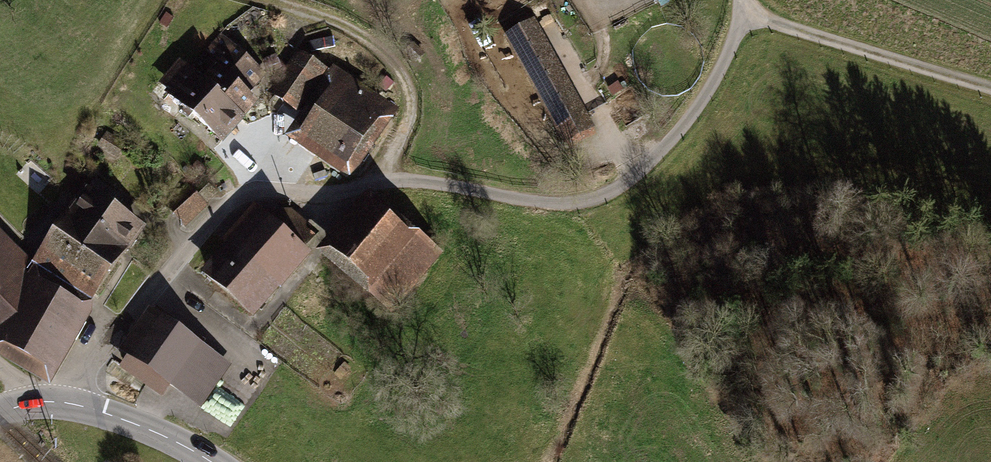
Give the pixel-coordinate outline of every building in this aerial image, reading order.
[(592,127),(533,21),(507,36),(565,141),(592,127)] [(215,69),(203,82),(240,118),(253,103),(244,93),(262,73),(220,35),(202,57),(215,69)] [(424,53),(415,43),(408,50),(417,60),(424,53)] [(322,67),(300,53),(273,93),(295,108),(322,67)] [(203,82),(190,69),(169,93),(221,139),(240,118),(203,82)] [(384,106),(343,79),(305,134),(346,161),(384,106)] [(123,145),(106,134),(100,145),(117,156),(123,145)] [(85,194),(71,214),(123,251),(139,229),(112,210),(116,204),(106,197),(111,191),(95,180),(89,189),(87,188),(84,193),(85,194)] [(202,180),(192,189),(203,201),(213,192),(202,180)] [(183,220),(203,201),(192,189),(191,190),(188,187),(169,205),(183,220)] [(372,204),(332,252),(390,300),(429,253),(394,225),(395,223),(372,204)] [(40,257),(93,294),(123,251),(71,214),(70,215),(64,210),(56,221),(62,226),(40,257)] [(263,214),(236,244),(277,279),(303,249),(263,214)] [(0,235),(0,340),(6,345),(44,367),(64,332),(76,339),(85,323),(74,316),(79,306),(23,273),(26,269),(24,259),(0,235)] [(236,244),(209,276),(250,311),(277,279),(236,244)] [(191,343),(160,322),(127,370),(157,391),(191,343)] [(125,446),(112,436),(106,444),(119,454),(125,446)]
